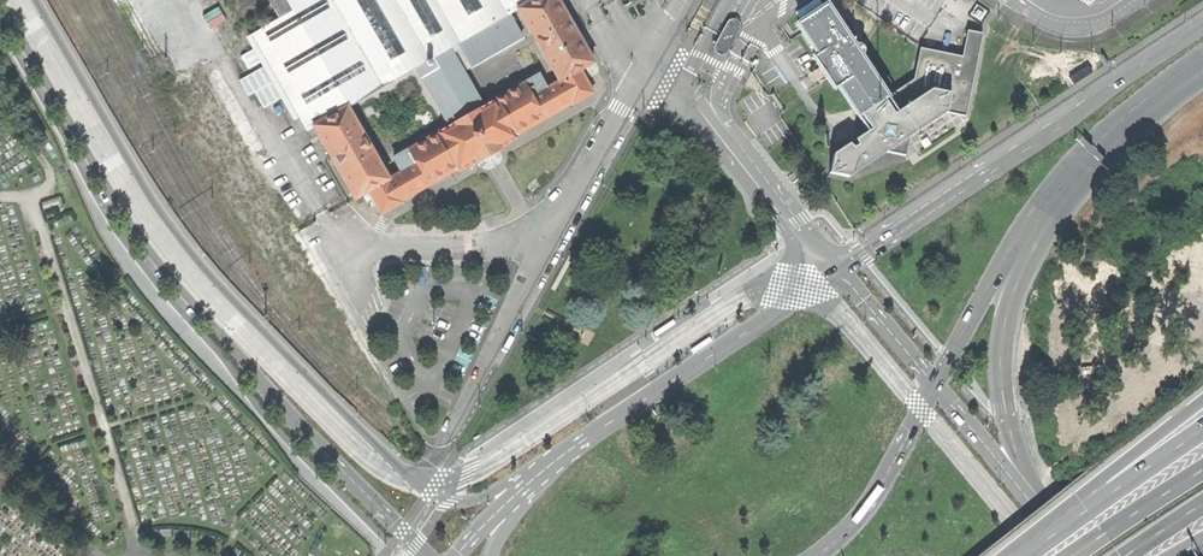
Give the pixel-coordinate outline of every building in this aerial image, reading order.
[(572,26),(571,25),(557,0),(269,0),(279,16),(251,32),(306,130),(314,143),(321,140),(355,199),(359,197),(363,194),(367,201),(372,198),(381,214),(401,202),(401,201),(427,185),(457,168),(459,171),(476,161),(477,163),(490,155),(500,149),(499,148),(516,138),(514,135),(546,117),(571,103),(572,104),(592,93),(579,70),(593,62),(573,27),(572,26)] [(818,66),(816,67),(819,71),(823,78),(825,77),(832,87),(836,84),(856,115),(860,112),(869,127),(862,132),(862,138),(857,138),(852,139),(848,142),(846,148),(840,147),(833,151),(829,170),(848,175),(856,170),(857,165),(861,165),(868,160),(871,153),(877,156),(886,150),(904,154),(907,136),(945,110),(964,115),(982,32),(966,30),(960,54),(918,46),(913,77),(887,94),(861,56),(863,52),(863,48),(861,45),(857,44),(854,45),(826,3),(796,23),(817,53),(812,56),(818,66)] [(726,49),(739,25),(738,20),(735,18),(731,17),(727,19),(713,44),(713,48),(714,51),(717,53),(722,53),(726,49)] [(654,333),(656,335),(676,322),(673,318),(655,330),(653,331),(654,333)] [(713,335),(712,332),(691,345),(694,349),(712,338),(714,337),(713,335)]
